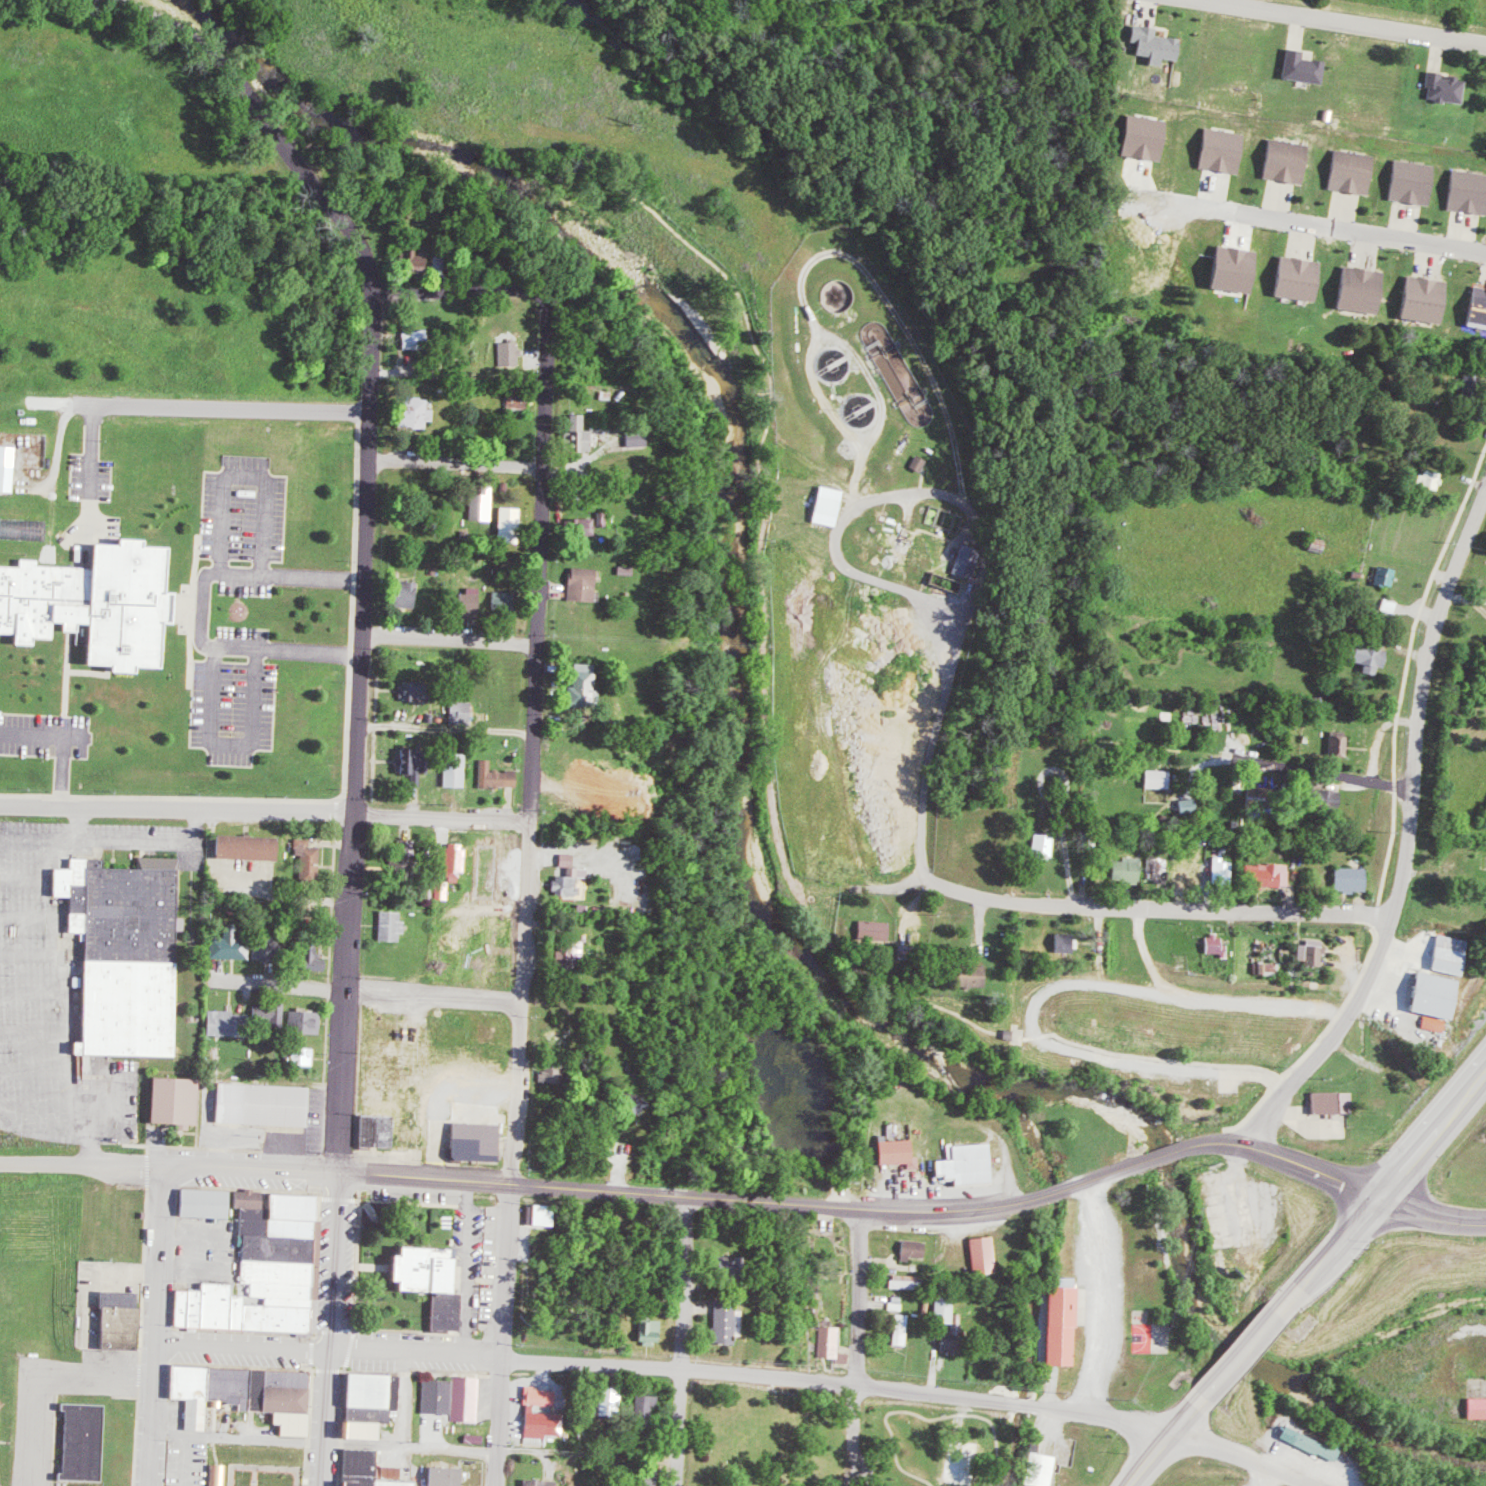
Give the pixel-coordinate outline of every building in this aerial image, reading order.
[(1159,35),(1160,27),(1135,25),(1133,42),(1139,42),(1138,54),(1153,56),(1152,64),(1163,65),(1164,59),(1181,61),(1184,38),(1159,35)] [(1328,61),(1306,59),(1307,51),(1288,49),(1285,79),(1326,83),(1328,61)] [(1465,104),(1468,79),(1446,76),(1446,73),(1430,71),(1428,88),(1431,88),(1429,99),(1465,104)] [(1164,161),(1169,120),(1129,115),(1124,156),(1164,161)] [(1248,134),(1208,127),(1201,167),(1240,174),(1248,134)] [(1312,144),(1272,138),(1266,178),(1306,184),(1312,144)] [(1376,155),(1337,150),(1331,189),(1371,195),(1376,155)] [(1433,204),(1436,164),(1396,161),(1393,201),(1433,204)] [(1485,213),(1485,172),(1453,171),(1451,211),(1485,213)] [(1254,292),(1257,249),(1217,247),(1214,290),(1254,292)] [(428,249),(403,248),(403,267),(427,268),(428,249)] [(1276,296),(1317,302),(1323,261),(1282,256),(1276,296)] [(1379,313),(1383,271),(1343,267),(1339,309),(1379,313)] [(1401,317),(1441,324),(1448,282),(1409,275),(1401,317)] [(1485,329),(1485,288),(1473,287),(1470,328),(1485,329)] [(406,330),(406,348),(428,349),(428,330),(406,330)] [(504,366),(523,365),(522,341),(503,342),(504,366)] [(513,407),(533,406),(532,392),(513,392),(513,407)] [(430,427),(430,420),(438,421),(439,409),(431,409),(431,397),(413,397),(413,399),(401,399),(400,426),(430,427)] [(586,429),(586,413),(572,413),(572,431),(568,431),(568,444),(575,444),(575,450),(592,450),(592,429),(586,429)] [(648,445),(648,429),(628,430),(629,445),(648,445)] [(18,445),(0,444),(0,491),(15,492),(18,445)] [(912,467),(922,472),(930,460),(919,454),(912,467)] [(1421,484),(1442,489),(1446,473),(1425,468),(1421,484)] [(846,490),(822,484),(814,521),(838,526),(846,490)] [(485,493),(475,493),(474,519),(496,519),(497,486),(485,486),(485,493)] [(523,543),(524,507),(503,506),(502,542),(523,543)] [(597,517),(574,517),(574,535),(597,535),(597,517)] [(47,539),(48,520),(2,518),(1,537),(47,539)] [(6,632),(0,632),(0,566),(12,566),(12,557),(31,558),(30,564),(81,566),(82,542),(107,543),(107,537),(135,538),(135,545),(159,546),(157,590),(164,590),(163,621),(154,620),(152,667),(127,666),(127,671),(103,670),(103,663),(78,662),(79,623),(74,623),(74,630),(58,630),(59,621),(49,621),(49,638),(26,637),(26,644),(5,643),(6,632)] [(996,552),(966,542),(956,573),(987,582),(996,552)] [(1395,587),(1400,569),(1382,565),(1378,582),(1395,587)] [(571,600),(596,600),(597,568),(571,567),(571,600)] [(417,580),(391,579),(390,605),(417,606),(417,580)] [(480,587),(470,587),(470,593),(461,593),(461,618),(481,618),(480,587)] [(516,608),(517,592),(496,591),(495,607),(516,608)] [(1368,663),(1366,671),(1383,675),(1389,649),(1353,641),(1349,659),(1368,663)] [(574,695),(596,696),(597,663),(576,662),(574,695)] [(403,699),(424,699),(423,681),(403,681),(403,699)] [(453,700),(452,720),(473,721),(474,701),(453,700)] [(1332,755),(1349,755),(1350,735),(1333,734),(1332,755)] [(430,773),(430,757),(414,757),(414,748),(405,747),(404,773),(414,774),(414,784),(423,785),(424,773),(430,773)] [(446,786),(467,786),(468,753),(447,753),(446,786)] [(518,786),(518,770),(494,770),(494,759),(483,759),(483,785),(518,786)] [(1176,770),(1150,769),(1150,787),(1175,788),(1176,770)] [(1343,791),(1320,788),(1317,807),(1340,810),(1343,791)] [(1202,811),(1201,798),(1184,799),(1185,812),(1202,811)] [(1035,856),(1056,857),(1058,835),(1037,833),(1035,856)] [(216,857),(281,859),(282,836),(217,834),(216,857)] [(303,879),(321,879),(322,847),(313,846),(313,838),(298,838),(298,854),(304,855),(303,879)] [(392,853),(392,879),(413,878),(412,839),(400,839),(400,853),(392,853)] [(464,843),(451,842),(450,881),(463,882),(464,843)] [(575,867),(575,854),(562,853),(561,866),(569,867),(569,875),(556,875),(556,894),(581,895),(582,876),(591,877),(591,868),(575,867)] [(1117,860),(1116,879),(1128,879),(1128,883),(1145,883),(1146,857),(1128,856),(1128,860),(1117,860)] [(1181,880),(1210,881),(1211,859),(1182,858),(1181,880)] [(82,859),(176,862),(173,961),(79,958),(82,859)] [(1175,880),(1175,859),(1153,859),(1153,881),(1175,880)] [(1219,883),(1231,883),(1231,873),(1238,873),(1239,859),(1219,859),(1219,883)] [(1294,864),(1253,863),(1252,886),(1294,887),(1294,864)] [(1339,891),(1370,892),(1371,868),(1339,867),(1339,891)] [(453,881),(440,881),(439,898),(452,899),(453,881)] [(401,941),(402,932),(408,932),(408,920),(403,920),(404,911),(382,910),(381,940),(401,941)] [(859,937),(891,938),(891,921),(860,920),(859,937)] [(212,958),(250,959),(251,938),(242,938),(242,927),(227,927),(227,936),(213,936),(212,958)] [(1075,952),(1076,933),(1058,932),(1057,952),(1075,952)] [(1435,968),(1469,976),(1476,941),(1443,933),(1435,968)] [(1209,954),(1229,954),(1230,935),(1210,934),(1209,954)] [(1311,944),(1303,944),(1302,963),(1326,964),(1327,940),(1311,939),(1311,944)] [(328,970),(329,956),(319,956),(319,942),(303,942),(302,969),(328,970)] [(254,960),(269,959),(269,944),(254,944),(254,960)] [(79,958),(173,961),(171,1056),(76,1053),(79,958)] [(1259,974),(1282,974),(1282,963),(1259,962),(1259,974)] [(960,985),(987,985),(988,965),(960,964),(960,985)] [(1461,979),(1420,971),(1412,1010),(1454,1019),(1461,979)] [(285,1026),(286,1004),(255,1004),(255,1026),(285,1026)] [(242,1011),(209,1010),(209,1034),(241,1035),(242,1011)] [(291,1032),(323,1033),(324,1011),(291,1010),(291,1032)] [(1451,1019),(1427,1014),(1424,1027),(1448,1032),(1451,1019)] [(317,1065),(317,1048),(294,1047),(293,1064),(317,1065)] [(542,1081),(565,1082),(566,1063),(547,1062),(547,1070),(542,1070),(542,1081)] [(145,1077),(192,1079),(190,1125),(143,1123),(145,1077)] [(237,1083),(302,1087),(300,1126),(235,1122),(237,1083)] [(1354,1111),(1353,1091),(1314,1092),(1314,1112),(1354,1111)] [(625,1114),(647,1113),(647,1093),(625,1094),(625,1114)] [(361,1146),(394,1147),(395,1115),(362,1114),(361,1146)] [(499,1123),(453,1122),(451,1159),(497,1160),(499,1123)] [(912,1139),(887,1140),(887,1135),(880,1135),(881,1164),(910,1164),(910,1169),(921,1169),(921,1156),(913,1156),(912,1139)] [(936,1160),(937,1176),(945,1175),(945,1180),(954,1179),(955,1185),(992,1182),(989,1143),(953,1145),(954,1159),(936,1160)] [(230,1217),(231,1190),(181,1189),(181,1216),(230,1217)] [(236,1207),(264,1208),(264,1191),(256,1191),(256,1189),(236,1189),(236,1207)] [(312,1331),(315,1228),(324,1228),(324,1220),(313,1220),(314,1194),(268,1193),(268,1210),(245,1209),(243,1282),(253,1282),(252,1297),(267,1298),(266,1304),(248,1303),(248,1295),(236,1294),(236,1283),(202,1282),(202,1290),(176,1289),(175,1327),(312,1331)] [(555,1205),(530,1204),(530,1224),(554,1226),(555,1205)] [(973,1237),(974,1273),(997,1272),(995,1236),(973,1237)] [(926,1257),(927,1242),(903,1241),(903,1260),(912,1260),(912,1256),(926,1257)] [(919,1275),(896,1274),(896,1287),(919,1288),(919,1275)] [(1059,1285),(1077,1286),(1077,1277),(1059,1277),(1059,1285)] [(1077,1287),(1049,1286),(1048,1365),(1076,1365),(1077,1287)] [(131,1351),(135,1294),(94,1291),(90,1348),(131,1351)] [(936,1322),(954,1322),(955,1296),(937,1296),(936,1322)] [(715,1301),(716,1344),(736,1344),(735,1300),(715,1301)] [(911,1345),(912,1314),(898,1314),(897,1345),(911,1345)] [(943,1329),(942,1350),(961,1350),(962,1314),(954,1314),(953,1329),(943,1329)] [(660,1320),(640,1321),(640,1343),(660,1343),(660,1320)] [(840,1357),(841,1326),(823,1326),(822,1357),(840,1357)] [(840,1362),(851,1362),(851,1353),(840,1352),(840,1362)] [(310,1371),(172,1366),(171,1398),(188,1399),(187,1430),(207,1431),(208,1401),(241,1402),(241,1410),(275,1411),(275,1424),(282,1424),(281,1435),(308,1436),(310,1371)] [(345,1421),(391,1422),(392,1410),(402,1410),(403,1385),(405,1385),(405,1375),(347,1373),(345,1421)] [(480,1421),(482,1377),(457,1376),(456,1420),(480,1421)] [(453,1414),(453,1380),(425,1379),(425,1413),(453,1414)] [(558,1389),(527,1387),(526,1403),(529,1403),(528,1435),(563,1437),(565,1413),(537,1412),(537,1405),(557,1406),(558,1389)] [(621,1388),(602,1387),(601,1410),(621,1410),(621,1388)] [(659,1395),(638,1396),(638,1419),(659,1418),(659,1395)] [(1468,1397),(1468,1418),(1485,1418),(1485,1397),(1468,1397)] [(55,1480),(97,1481),(99,1404),(57,1403),(55,1480)] [(341,1439),(377,1440),(377,1422),(342,1422),(341,1439)] [(1322,1443),(1285,1425),(1280,1437),(1334,1463),(1342,1447),(1324,1439),(1322,1443)] [(378,1480),(379,1449),(345,1448),(344,1481),(341,1481),(341,1485),(416,1485),(416,1481),(378,1480)] [(1031,1452),(1026,1484),(1039,1485),(1055,1485),(1060,1456),(1031,1452)] [(212,1464),(212,1485),(227,1485),(227,1465),(212,1464)] [(463,1467),(430,1467),(430,1485),(463,1485),(463,1467)] [(660,1471),(641,1471),(641,1485),(660,1485),(660,1471)]
